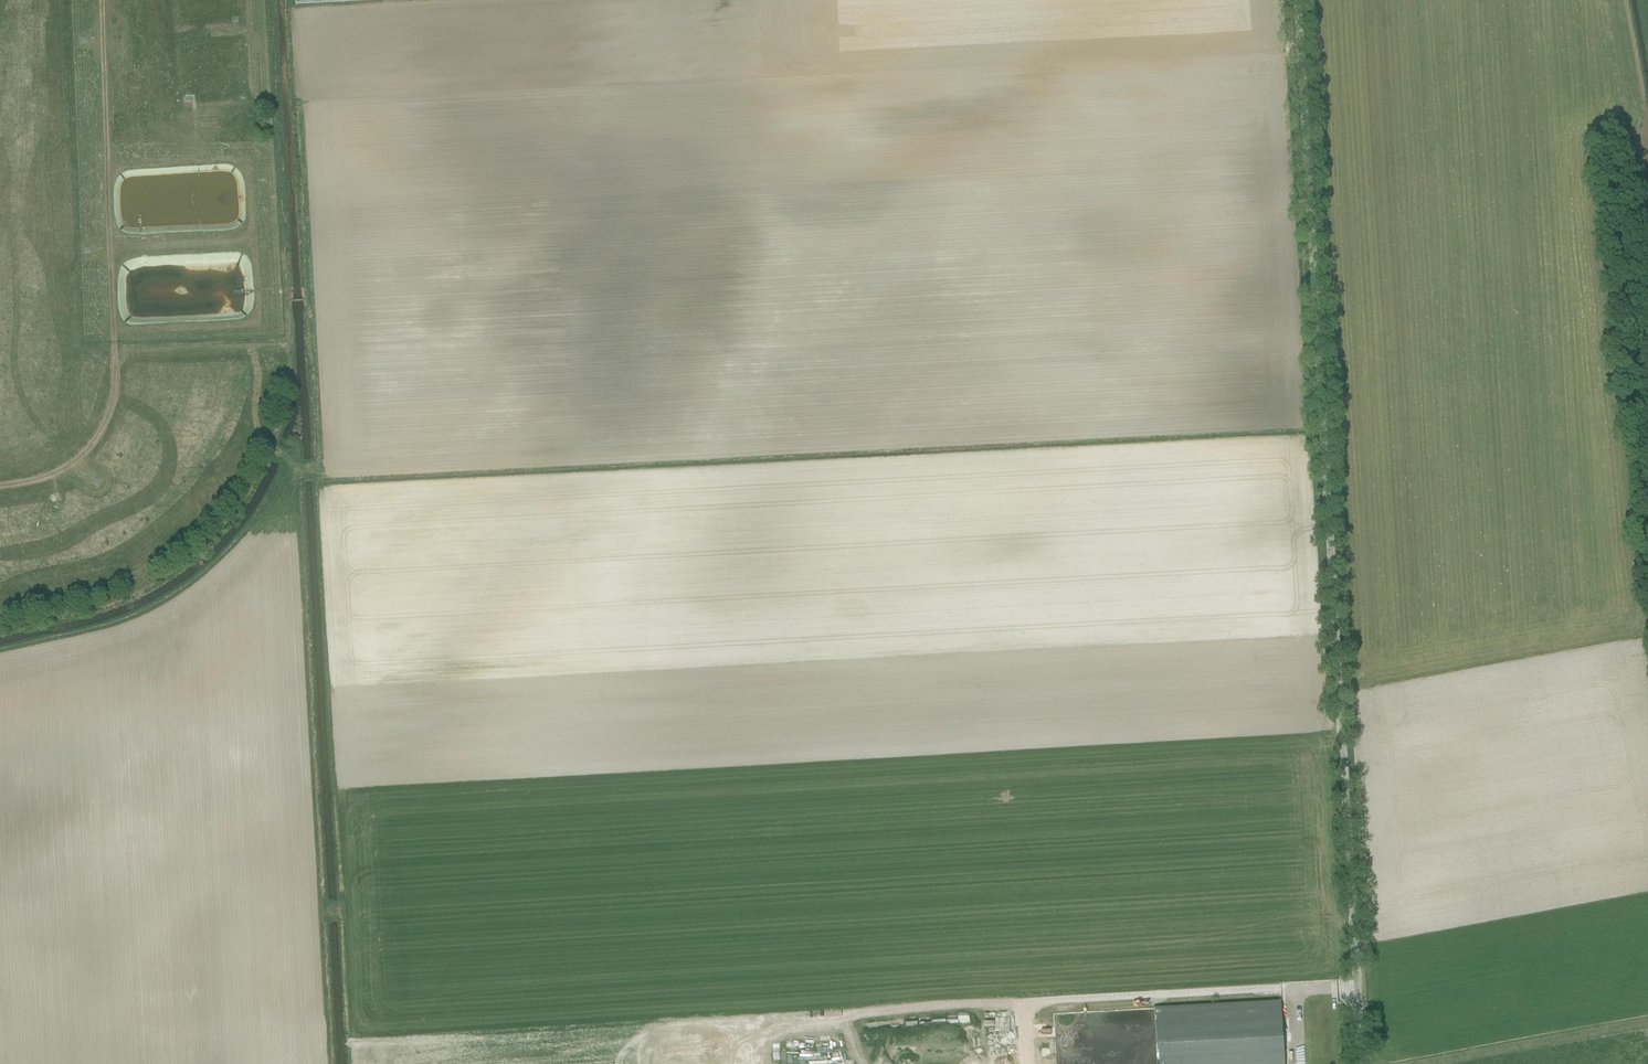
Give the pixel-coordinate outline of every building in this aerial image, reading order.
[(184,23),(184,38),(196,38),(196,23),(184,23)] [(1284,1032),(1283,1001),(1154,1008),(1154,1009),(1156,1039),(1158,1063),(1286,1063),(1284,1032)]
